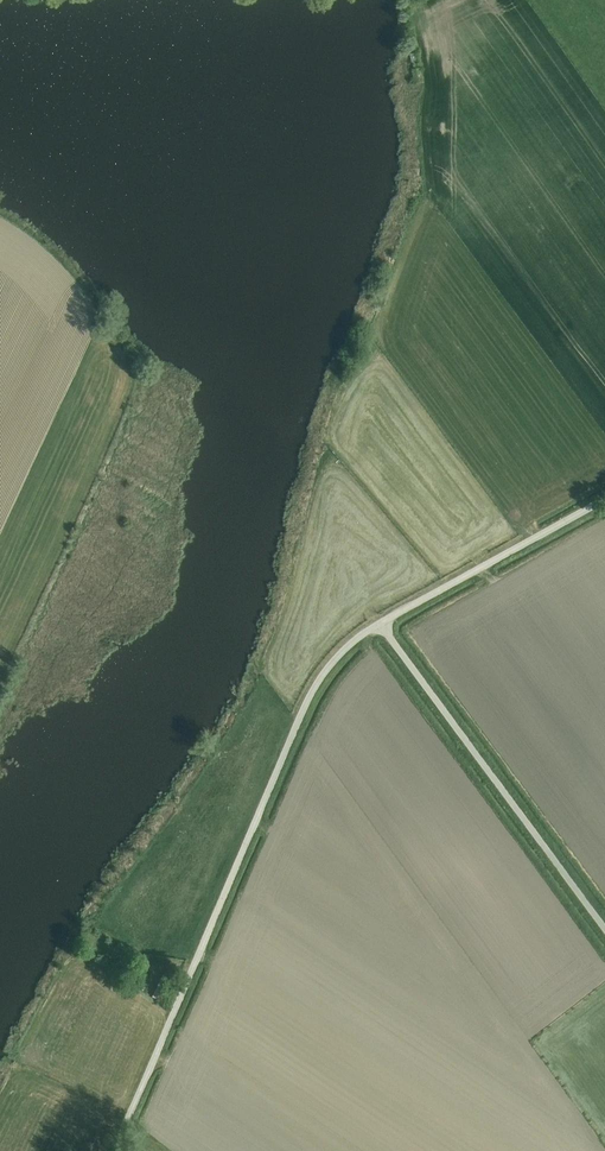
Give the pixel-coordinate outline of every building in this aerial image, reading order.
[(422,67),(413,68),(414,81),(424,80),(422,67)]
